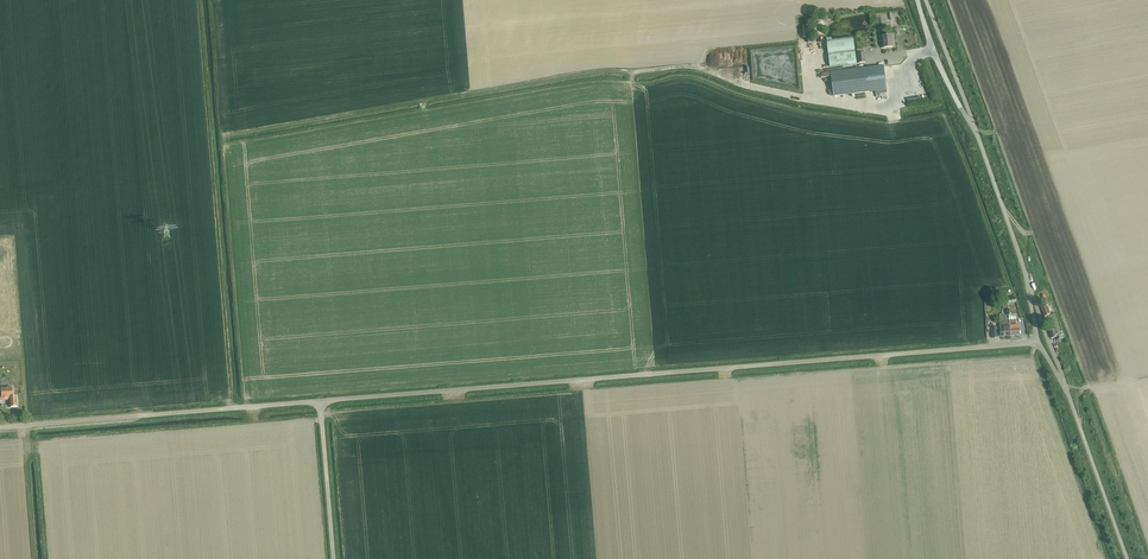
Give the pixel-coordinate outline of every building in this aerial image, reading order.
[(881,45),(882,47),(882,48),(884,48),(893,47),(892,35),(882,36),(884,45),(881,45)] [(826,40),(828,53),(855,50),(853,37),(826,40)] [(830,67),(857,64),(855,50),(828,53),(830,67)] [(865,53),(857,54),(859,63),(866,62),(865,53)] [(884,66),(831,73),(834,96),(887,90),(884,66)] [(1042,309),(1045,316),(1050,314),(1047,307),(1042,309)] [(1010,336),(1009,320),(1000,321),(1000,324),(1001,337),(1010,336)] [(1010,336),(1020,335),(1019,325),(1016,325),(1016,320),(1009,320),(1010,336)] [(985,328),(986,339),(998,338),(997,327),(985,328)] [(1051,339),(1056,338),(1056,341),(1065,339),(1064,335),(1059,336),(1057,329),(1049,331),(1051,339)] [(3,401),(10,400),(11,408),(17,407),(16,396),(13,396),(12,388),(2,389),(2,390),(0,390),(0,401),(3,401)]
